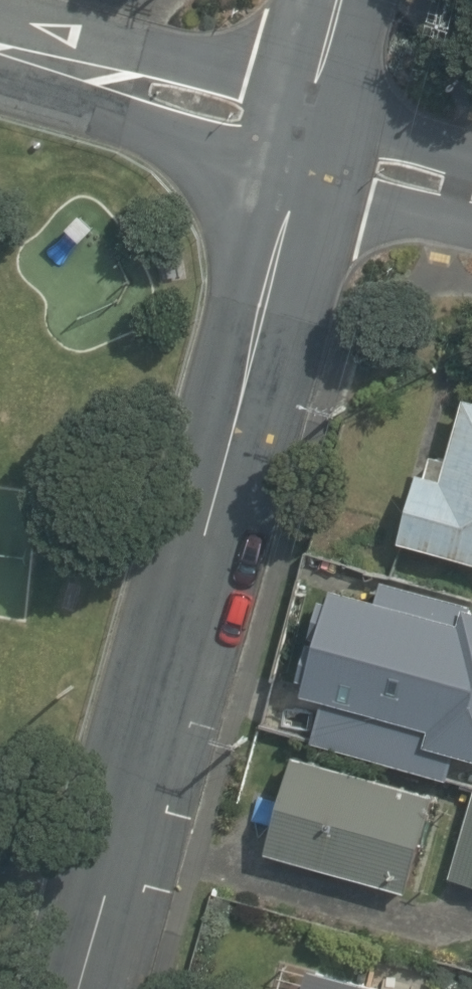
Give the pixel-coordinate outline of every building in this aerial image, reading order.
[(471,561),(471,397),(467,396),(450,458),(435,453),(430,472),(422,470),(402,542),(471,561)] [(389,578),(384,599),(348,589),(331,651),(368,661),(344,749),(452,778),(459,754),(471,758),(471,601),(389,578)] [(271,851),(410,889),(438,789),(299,751),(271,851)] [(471,880),(471,809),(453,875),(471,880)] [(466,988),(375,963),(378,953),(311,935),(308,945),(294,941),(281,988),(465,988),(466,988)]
